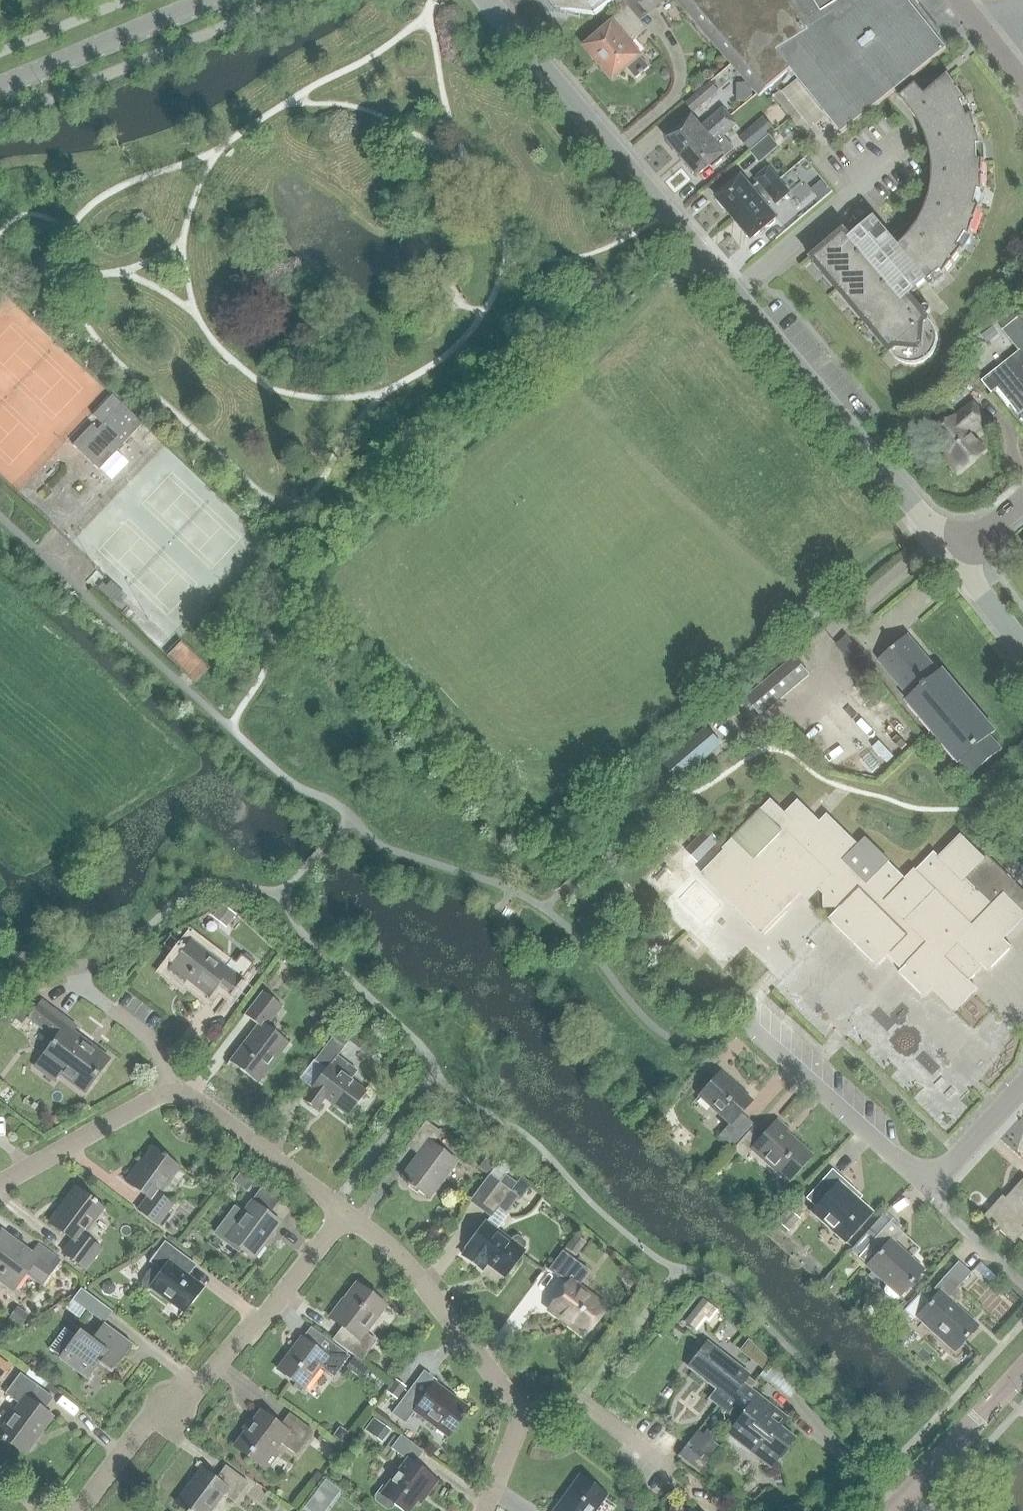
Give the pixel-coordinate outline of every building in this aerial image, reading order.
[(556,10),(597,18),(596,19),(597,19),(597,18),(618,0),(548,0),(552,6),(553,6),(555,9),(555,10),(555,11),(556,10)] [(645,12),(660,0),(636,0),(645,12)] [(759,97),(766,91),(790,70),(841,134),(896,89),(909,79),(946,49),(945,48),(944,49),(905,0),(675,0),(759,97)] [(610,22),(612,25),(585,47),(613,79),(626,67),(634,77),(647,65),(638,55),(638,54),(629,44),(646,29),(627,7),(610,22)] [(928,319),(908,296),(925,281),(930,287),(931,286),(943,275),(962,251),(969,237),(980,207),(983,192),(983,182),(984,161),(983,159),(982,145),(973,115),(966,101),(965,99),(948,75),(925,96),(919,89),(916,85),(904,95),(900,98),(909,109),(918,122),(924,136),(929,151),(931,166),(931,181),(929,196),(924,211),(917,224),(908,236),(901,243),(897,247),(882,229),(871,216),(861,204),(856,214),(851,222),(852,224),(844,231),(814,256),(811,259),(889,352),(895,358),(903,362),(911,364),(920,362),(927,358),(933,351),(936,343),(936,334),(933,326),(928,319)] [(825,113),(797,79),(782,91),(810,126),(825,113)] [(685,103),(693,112),(717,91),(710,82),(685,103)] [(678,129),(666,139),(668,141),(667,144),(675,152),(676,151),(682,157),(729,117),(723,109),(700,128),(689,114),(675,125),(678,129)] [(729,117),(682,157),(687,163),(685,165),(692,173),(695,173),(697,176),(709,165),(712,168),(725,157),(735,149),(723,135),(736,124),(729,117)] [(764,117),(759,120),(738,138),(748,151),(774,129),(764,117)] [(778,147),(769,135),(749,152),(759,164),(778,147)] [(746,167),(753,161),(749,156),(742,162),(746,167)] [(726,210),(733,218),(778,180),(768,168),(755,179),(762,188),(759,191),(754,186),(751,189),(741,176),(739,178),(736,177),(728,185),(729,186),(716,198),(715,200),(725,211),(726,210)] [(791,173),(782,181),(791,191),(800,184),(791,173)] [(778,180),(733,218),(740,227),(739,228),(749,240),(750,238),(751,239),(764,228),(766,229),(774,222),(774,219),(776,218),(765,205),(769,203),(765,198),(768,195),(775,204),(789,192),(778,180)] [(820,182),(811,190),(819,199),(828,191),(820,182)] [(1019,351),(1022,356),(1022,303),(1020,299),(1010,307),(1018,318),(1015,320),(1022,329),(1010,339),(1019,351)] [(1006,400),(1017,414),(1022,409),(1022,356),(1019,351),(981,381),(989,390),(995,386),(1006,400)] [(93,466),(93,465),(98,470),(116,450),(116,451),(117,450),(114,447),(119,442),(122,445),(141,424),(111,395),(92,416),(101,425),(96,430),(91,425),(90,426),(72,445),(76,450),(93,466)] [(984,450),(969,432),(985,418),(973,403),(956,417),(956,416),(933,435),(948,453),(944,456),(958,472),(984,450)] [(1000,749),(989,736),(994,731),(943,671),(942,672),(940,669),(937,671),(908,637),(898,645),(896,642),(886,651),(888,653),(879,661),(910,698),(906,702),(958,762),(959,761),(970,774),(1000,749)] [(847,641),(844,638),(836,644),(835,645),(865,681),(874,674),(847,641)] [(799,645),(777,663),(780,667),(745,697),(761,715),(809,675),(800,665),(809,657),(799,645)] [(190,654),(181,664),(197,677),(206,667),(190,654)] [(678,781),(690,770),(720,744),(707,729),(665,765),(678,781)] [(983,967),(988,972),(1012,947),(1004,939),(1022,919),(1022,891),(1010,878),(987,855),(983,859),(961,836),(940,858),(934,852),(906,880),(888,862),(866,840),(858,848),(847,837),(827,817),(820,824),(806,811),(798,803),(785,815),(771,801),(727,846),(723,849),(725,851),(701,875),(761,933),(794,899),(791,897),(797,890),(807,900),(817,890),(823,896),(823,909),(824,909),(824,905),(834,905),(838,909),(828,919),(876,966),(887,956),(901,970),(898,973),(923,997),(931,988),(955,1011),(976,989),(969,982),(983,967)] [(697,862),(718,841),(706,829),(685,850),(697,862)] [(235,915),(221,904),(211,917),(225,928),(235,915)] [(181,955),(168,973),(183,984),(185,981),(208,998),(221,981),(232,990),(252,964),(240,955),(229,969),(190,940),(179,954),(181,955)] [(258,1083),(287,1045),(290,1047),(291,1046),(267,1028),(282,1008),(262,992),(244,1015),(257,1024),(226,1066),(227,1066),(230,1063),(260,1087),(261,1086),(258,1083)] [(28,1019),(55,1040),(34,1068),(52,1081),(57,1074),(82,1093),(105,1062),(83,1045),(86,1042),(72,1031),(75,1027),(41,1001),(28,1019)] [(14,1008),(8,1016),(13,1019),(18,1012),(14,1008)] [(326,1069),(303,1100),(316,1109),(324,1099),(346,1115),(364,1091),(350,1080),(356,1071),(336,1056),(343,1047),(350,1038),(338,1029),(331,1038),(314,1061),(326,1069)] [(698,1096),(729,1124),(717,1137),(729,1148),(751,1124),(739,1113),(750,1101),(719,1073),(698,1096)] [(431,1117),(440,1125),(445,1118),(436,1111),(431,1117)] [(787,1182),(810,1157),(784,1133),(787,1130),(776,1119),(765,1131),(756,1123),(732,1149),(742,1158),(751,1148),(787,1181),(787,1182)] [(425,1121),(406,1146),(418,1155),(400,1178),(427,1198),(455,1162),(432,1144),(441,1133),(425,1121)] [(158,1195),(178,1168),(151,1149),(135,1170),(133,1169),(125,1181),(146,1197),(136,1209),(157,1225),(171,1205),(158,1195)] [(216,1164),(227,1173),(232,1166),(221,1158),(216,1164)] [(485,1158),(477,1167),(488,1175),(495,1165),(485,1158)] [(854,1190),(831,1170),(805,1198),(815,1207),(811,1212),(844,1242),(870,1213),(850,1194),(854,1190)] [(233,1182),(245,1191),(253,1182),(240,1172),(233,1182)] [(999,1205),(996,1202),(984,1216),(1009,1239),(1020,1227),(1022,1229),(1022,1179),(999,1205)] [(498,1182),(484,1201),(502,1215),(516,1197),(498,1182)] [(82,1236),(102,1209),(74,1188),(49,1223),(72,1240),(62,1253),(84,1269),(99,1249),(82,1236)] [(233,1206),(215,1231),(239,1249),(237,1253),(240,1249),(253,1259),(279,1223),(250,1202),(242,1213),(233,1206)] [(788,1231),(799,1219),(787,1208),(776,1221),(788,1231)] [(899,1254),(901,1252),(892,1244),(902,1234),(889,1222),(865,1248),(874,1257),(866,1266),(885,1283),(883,1287),(882,1292),(890,1299),(895,1298),(898,1295),(899,1295),(921,1270),(921,1269),(919,1271),(907,1260),(907,1261),(899,1254)] [(512,1237),(509,1241),(485,1223),(465,1248),(466,1249),(462,1255),(481,1270),(486,1263),(503,1277),(523,1251),(521,1250),(524,1246),(524,1242),(516,1235),(512,1237)] [(25,1272),(42,1284),(59,1262),(37,1245),(30,1254),(0,1232),(0,1281),(12,1290),(25,1272)] [(575,1235),(565,1248),(575,1256),(585,1243),(575,1235)] [(142,1289),(147,1288),(183,1315),(203,1287),(188,1276),(196,1266),(164,1242),(148,1262),(154,1266),(152,1269),(150,1268),(139,1282),(139,1287),(142,1289)] [(561,1251),(547,1270),(566,1285),(548,1309),(583,1336),(604,1308),(576,1287),(588,1271),(561,1251)] [(919,1294),(903,1311),(913,1320),(916,1317),(953,1351),(975,1327),(953,1306),(962,1297),(954,1290),(970,1274),(957,1262),(940,1281),(933,1288),(938,1293),(929,1303),(919,1294)] [(841,1287),(845,1287),(845,1274),(840,1274),(832,1274),(832,1281),(832,1287),(841,1287)] [(103,1294),(109,1295),(113,1293),(115,1288),(112,1283),(107,1281),(102,1284),(101,1289),(103,1294)] [(376,1341),(364,1332),(385,1305),(356,1284),(329,1319),(341,1327),(331,1340),(360,1362),(376,1341)] [(80,1288),(71,1299),(87,1311),(96,1300),(80,1288)] [(693,1330),(709,1309),(701,1303),(685,1323),(693,1330)] [(16,1307),(9,1318),(21,1327),(29,1315),(16,1307)] [(111,1373),(130,1346),(102,1324),(91,1339),(78,1331),(74,1336),(63,1327),(48,1347),(59,1356),(58,1357),(87,1379),(98,1364),(111,1373)] [(348,1356),(331,1343),(323,1355),(300,1338),(277,1370),(302,1389),(319,1367),(333,1377),(348,1356)] [(746,1374),(706,1343),(687,1367),(723,1394),(715,1404),(728,1414),(748,1389),(752,1383),(744,1377),(746,1374)] [(769,1361),(759,1351),(751,1360),(763,1369),(769,1361)] [(0,1379),(10,1366),(0,1359),(0,1379)] [(4,1394),(18,1404),(0,1429),(0,1436),(24,1454),(51,1417),(43,1411),(52,1398),(18,1374),(4,1394)] [(395,1380),(386,1392),(396,1399),(405,1387),(395,1380)] [(467,1409),(434,1384),(421,1400),(409,1390),(391,1414),(404,1423),(413,1411),(447,1436),(467,1409)] [(788,1420),(748,1389),(728,1414),(738,1421),(728,1434),(769,1467),(791,1438),(780,1430),(788,1420)] [(277,1453),(272,1449),(278,1442),(294,1454),(312,1431),(288,1413),(279,1426),(260,1412),(234,1447),(264,1470),(277,1453)] [(364,1430),(380,1443),(390,1430),(373,1417),(364,1430)] [(332,1436),(341,1443),(348,1433),(339,1427),(332,1436)] [(677,1455),(699,1472),(718,1446),(713,1442),(716,1437),(706,1430),(703,1435),(695,1429),(677,1455)] [(394,1503),(404,1510),(408,1510),(422,1492),(425,1495),(435,1482),(413,1465),(422,1452),(400,1435),(390,1448),(406,1460),(385,1488),(381,1485),(373,1495),(375,1502),(385,1510),(391,1509),(394,1503)] [(222,1494),(233,1503),(248,1483),(225,1466),(214,1479),(200,1469),(174,1503),(185,1510),(209,1510),(222,1494)] [(604,1498),(576,1478),(552,1510),(594,1510),(604,1498)] [(339,1491),(324,1480),(304,1507),(310,1510),(324,1510),(339,1491)] [(625,1510),(648,1510),(633,1500),(625,1510)]
